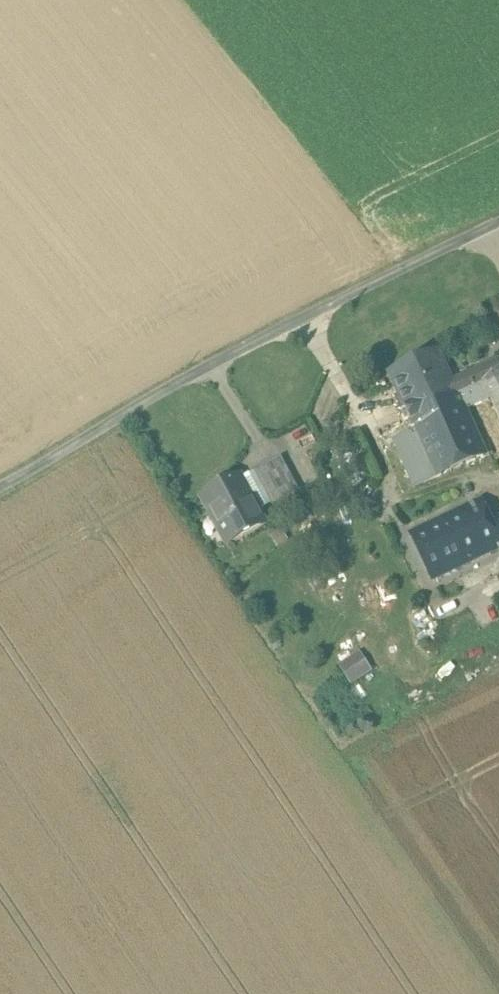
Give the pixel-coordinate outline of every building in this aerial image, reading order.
[(437,351),(389,373),(405,410),(454,387),(451,381),(437,351)] [(451,381),(454,387),(459,399),(486,387),(498,381),(498,365),(497,360),(451,381)] [(486,387),(498,416),(498,381),(486,387)] [(454,387),(405,410),(416,432),(416,433),(417,432),(426,452),(419,456),(430,480),(485,455),(459,399),(454,387)] [(486,387),(459,399),(485,455),(498,449),(498,416),(486,387)] [(416,432),(395,441),(415,487),(430,480),(419,456),(426,452),(417,432),(416,433),(416,432)] [(280,461),(256,474),(269,499),(294,486),(280,461)] [(269,499),(256,474),(241,481),(256,508),(270,500),(269,499)] [(239,477),(202,497),(226,540),(263,520),(256,508),(241,481),(239,477)] [(475,490),(438,507),(444,520),(481,502),(475,490)] [(412,535),(413,537),(433,579),(498,547),(498,540),(492,525),(481,502),(444,520),(412,535)] [(438,507),(406,522),(412,535),(444,520),(438,507)] [(433,579),(443,601),(498,575),(498,547),(433,579)] [(352,684),(374,670),(361,649),(339,663),(352,684)]
